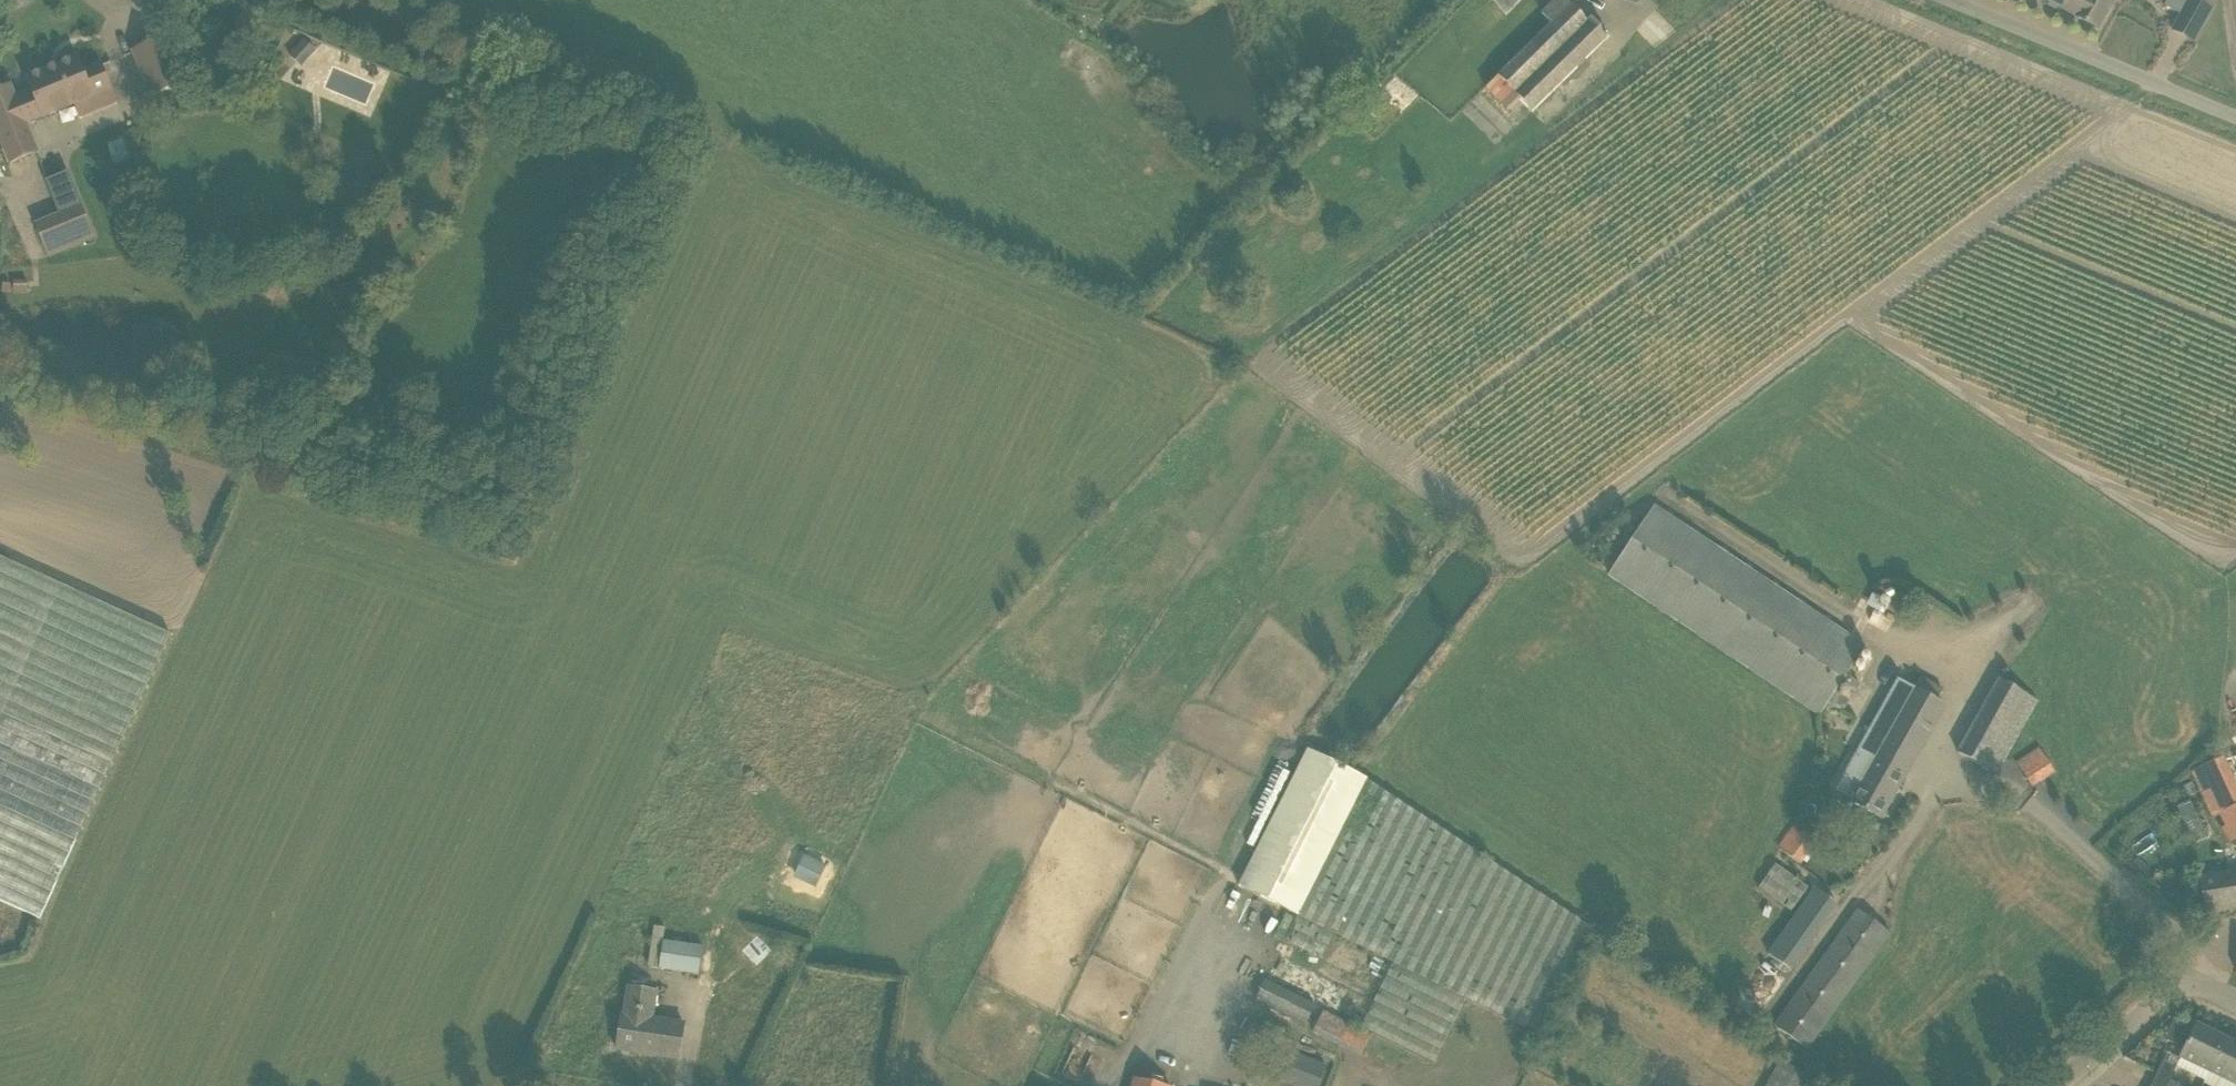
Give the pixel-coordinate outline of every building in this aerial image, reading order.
[(1506,14),(1520,0),(1491,0),(1506,14)] [(1552,23),(1571,4),(1566,0),(1555,0),(1542,13),(1552,23)] [(2061,9),(2066,0),(2046,0),(2061,9)] [(2061,9),(2097,29),(2114,0),(2066,0),(2061,9)] [(2203,21),(2215,1),(2214,0),(2190,0),(2173,30),(2192,41),(2203,21)] [(1571,4),(1552,23),(1497,76),(1532,112),(1609,36),(1591,18),(1588,22),(1571,4)] [(153,98),(183,85),(164,39),(134,51),(153,98)] [(316,51),(303,39),(298,45),(311,57),(316,51)] [(116,103),(101,64),(83,72),(77,58),(27,79),(33,92),(15,99),(10,86),(0,90),(0,135),(11,163),(40,151),(30,124),(75,105),(81,118),(116,103)] [(95,237),(82,206),(36,224),(49,255),(95,237)] [(27,281),(14,280),(14,292),(27,293),(27,281)] [(11,283),(3,283),(2,292),(10,293),(11,283)] [(1820,715),(1828,702),(1843,712),(1861,685),(1847,675),(1865,647),(1653,507),(1609,574),(1820,715)] [(40,919),(171,634),(0,556),(0,900),(40,919)] [(1880,818),(1943,706),(1935,701),(1941,688),(1920,676),(1913,687),(1899,679),(1898,680),(1834,793),(1880,818)] [(1995,774),(2006,755),(2037,701),(2000,680),(1959,753),(1995,774)] [(1298,915),(1265,980),(1316,1005),(1323,1010),(1370,1032),(1433,1063),(1465,999),(1540,1036),(1594,929),(1366,779),(1307,749),(1238,885),(1298,915)] [(2031,786),(2040,779),(2052,770),(2038,752),(2019,767),(2017,768),(2031,786)] [(2220,813),(2232,840),(2235,838),(2235,807),(2220,813)] [(1817,843),(1792,824),(1776,845),(1779,848),(1801,864),(1817,843)] [(817,887),(817,886),(825,868),(826,866),(807,858),(797,878),(817,887)] [(1759,884),(1786,905),(1804,882),(1776,861),(1759,884)] [(2199,877),(2205,913),(2235,908),(2235,871),(2199,877)] [(1790,967),(1838,902),(1816,886),(1767,951),(1790,967)] [(1890,933),(1858,910),(1774,1026),(1807,1049),(1890,933)] [(717,949),(663,941),(665,928),(654,926),(652,939),(648,967),(713,977),(717,949)] [(739,949),(754,965),(772,949),(756,933),(739,949)] [(1306,1025),(1316,1005),(1265,980),(1255,1000),(1306,1025)] [(652,1010),(623,1006),(617,1049),(646,1054),(646,1049),(688,1055),(693,1020),(651,1014),(652,1010)] [(1323,1010),(1312,1033),(1359,1057),(1370,1032),(1323,1010)] [(2208,1072),(2225,1038),(2196,1024),(2180,1058),(2208,1072)] [(2235,1085),(2235,1043),(2225,1038),(2208,1072),(2235,1085)] [(1277,1047),(1265,1077),(1288,1085),(1318,1085),(1325,1067),(1277,1047)] [(1172,1069),(1139,1060),(1132,1085),(1168,1085),(1172,1069)] [(1813,1078),(1780,1061),(1767,1085),(1809,1085),(1813,1078)] [(2151,1085),(2177,1085),(2178,1085),(2169,1080),(2176,1067),(2163,1061),(2150,1085),(2151,1085)]
